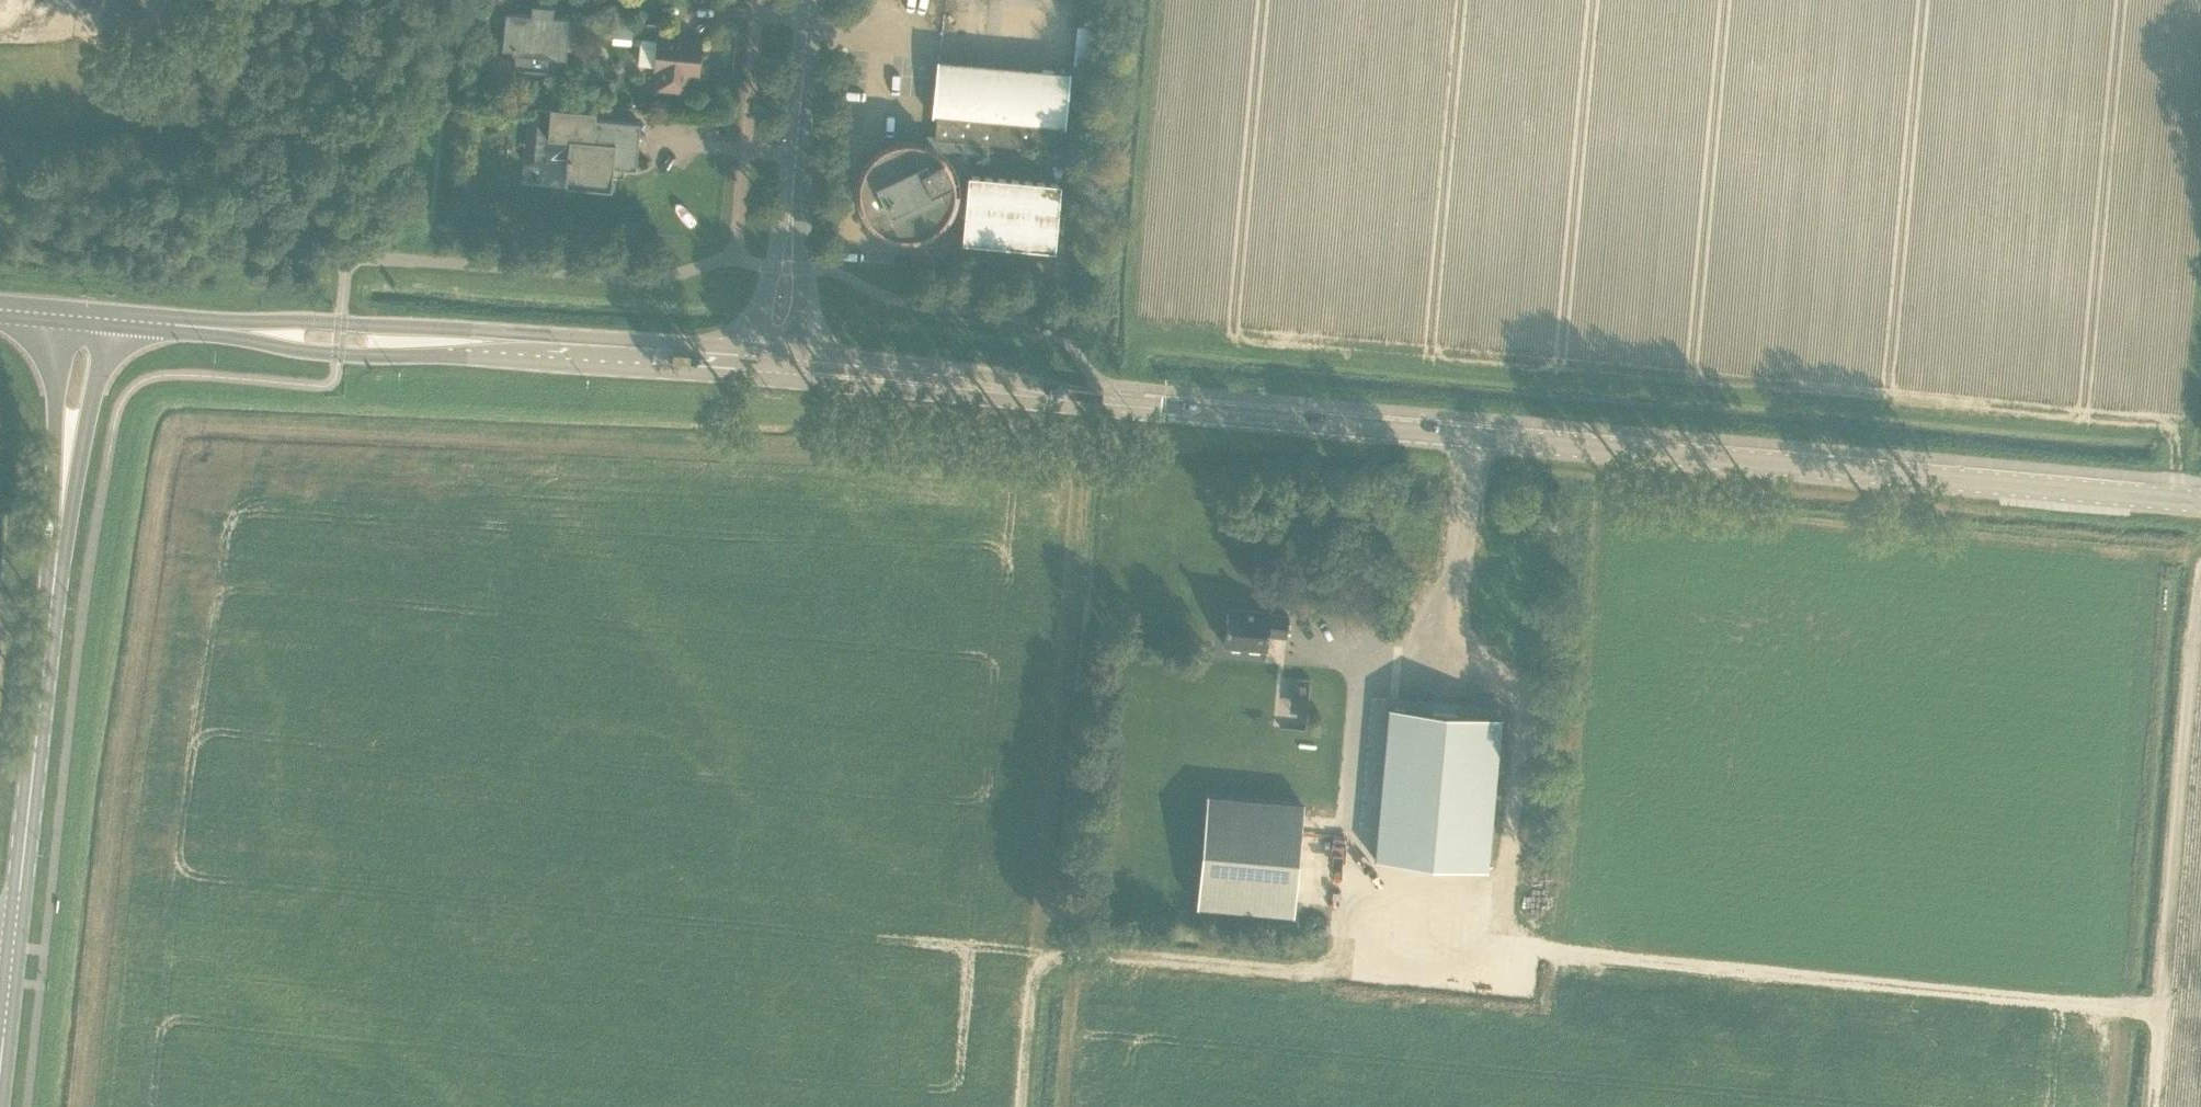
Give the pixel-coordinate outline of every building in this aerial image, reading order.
[(514,0),(487,0),(485,25),(505,27),(503,49),(516,50),(514,68),(513,68),(513,70),(549,73),(549,71),(548,71),(550,53),(563,54),(565,36),(570,36),(571,18),(554,16),(554,7),(555,8),(556,6),(532,4),(532,6),(532,14),(513,13),(514,0)] [(1069,11),(1070,0),(1049,0),(1048,8),(1069,11)] [(614,22),(613,37),(634,39),(635,24),(614,22)] [(1073,47),(1076,24),(1064,22),(1061,46),(1073,47)] [(659,88),(683,91),(685,73),(698,74),(701,42),(673,40),(674,26),(648,24),(647,38),(659,39),(657,51),(654,54),(653,63),(657,66),(656,70),(661,70),(659,88)] [(1070,78),(939,66),(937,66),(932,117),(934,117),(934,115),(937,115),(935,139),(989,144),(1058,150),(1060,126),(1064,127),(1064,129),(1066,129),(1070,78)] [(596,112),(595,112),(551,108),(548,139),(569,141),(565,186),(612,190),(613,176),(617,176),(624,171),(624,168),(637,169),(641,123),(596,119),(596,112)] [(885,134),(884,144),(893,145),(879,152),(873,157),(868,164),(864,171),(861,178),(860,194),(861,202),(867,216),(889,235),(896,237),(904,239),(912,239),(919,237),(927,235),(934,231),(940,226),(945,221),(949,214),(953,206),(955,198),(956,190),(955,181),(952,173),(949,166),(944,159),(938,153),(931,148),(988,153),(989,144),(935,139),(885,134)] [(1061,183),(969,175),(963,241),(1055,250),(1061,183)] [(305,203),(310,207),(314,202),(309,198),(305,203)] [(1286,635),(1288,615),(1270,614),(1270,612),(1228,608),(1224,645),(1267,649),(1268,634),(1286,635)] [(1291,684),(1290,697),(1304,699),(1305,685),(1291,684)] [(1389,706),(1375,856),(1488,867),(1502,716),(1389,706)] [(1210,794),(1199,906),(1291,915),(1302,803),(1210,794)]
